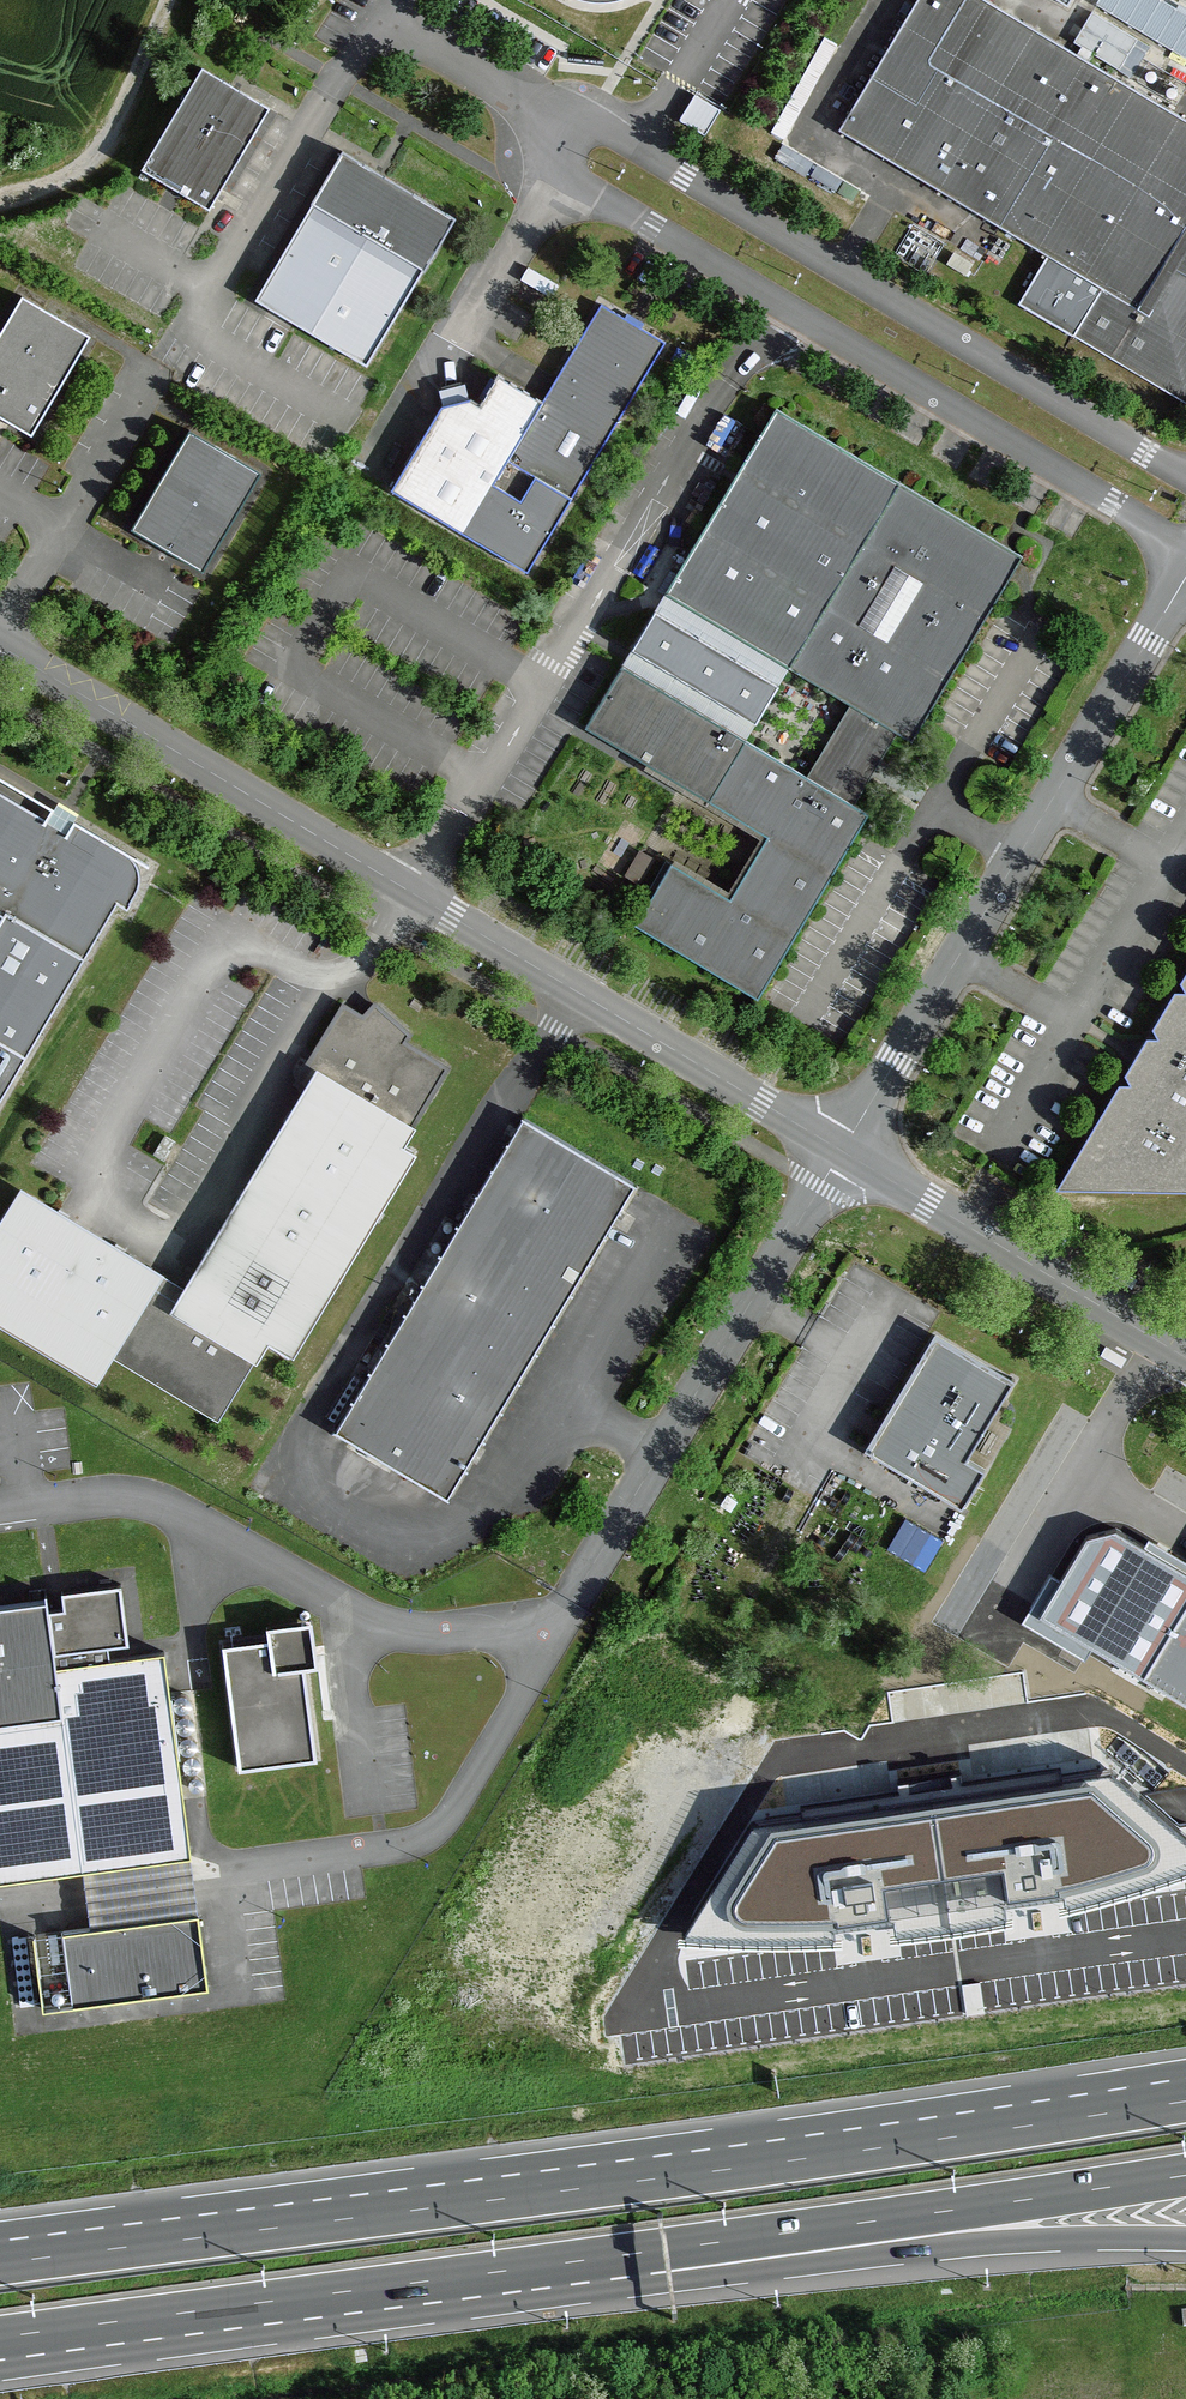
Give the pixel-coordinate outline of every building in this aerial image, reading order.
[(1089,62),(1076,55),(985,0),(917,0),(839,132),(1048,256),(1019,304),(1073,337),(1185,404),(1185,120),(1089,62)] [(1158,0),(1100,0),(1097,6),(1103,10),(1116,18),(1185,60),(1185,17),(1158,0)] [(1116,18),(1103,10),(1099,18),(1111,25),(1116,18)] [(1099,18),(1092,14),(1074,43),(1081,48),(1093,55),(1120,71),(1138,41),(1111,25),(1099,18)] [(818,80),(836,49),(824,42),(806,73),(818,80)] [(1093,55),(1081,48),(1076,55),(1089,62),(1093,55)] [(238,91),(202,70),(142,172),(210,213),(270,110),(238,91)] [(800,112),(818,80),(806,73),(787,104),(800,112)] [(781,143),(800,112),(787,104),(769,136),(781,143)] [(814,165),(783,147),(775,160),(806,178),(814,165)] [(380,175),(343,153),(311,206),(312,206),(256,302),(296,326),(367,368),(424,272),(425,273),(456,220),(380,175)] [(843,182),(818,167),(811,178),(836,193),(843,182)] [(845,184),(839,194),(854,203),(861,193),(845,184)] [(943,243),(911,225),(894,255),(925,273),(943,243)] [(974,263),(953,251),(946,264),(967,276),(974,263)] [(22,294),(0,332),(0,400),(16,409),(10,420),(32,434),(90,335),(22,294)] [(559,376),(543,403),(498,376),(480,406),(471,401),(442,408),(391,492),(528,574),(572,501),(666,344),(601,305),(559,376)] [(731,901),(672,865),(636,926),(759,1000),(870,815),(854,806),(876,769),(898,733),(913,743),(1024,557),(773,407),(759,433),(664,593),(627,654),(619,667),(583,727),(710,802),(769,837),(731,901)] [(260,474),(189,430),(129,528),(155,544),(161,534),(181,546),(175,556),(201,572),(260,474)] [(0,790),(0,911),(3,913),(0,918),(0,1042),(25,1057),(116,903),(127,909),(139,886),(140,879),(140,872),(137,863),(132,854),(74,820),(68,830),(0,790)] [(1057,1189),(1185,1191),(1185,974),(1136,1057),(1057,1189)] [(373,1001),(364,1016),(341,1002),(295,1078),(307,1086),(199,1263),(183,1290),(260,1336),(285,1352),(410,1148),(397,1140),(444,1064),(401,1038),(406,1030),(373,1001)] [(25,1057),(0,1042),(0,1098),(25,1057)] [(524,1119),(338,1432),(449,1499),(599,1248),(636,1186),(524,1119)] [(174,1140),(164,1133),(152,1152),(163,1158),(174,1140)] [(0,1218),(0,1319),(93,1375),(109,1349),(155,1273),(57,1213),(18,1189),(0,1218)] [(155,1273),(109,1349),(214,1413),(260,1336),(183,1290),(174,1285),(155,1273)] [(967,1459),(1013,1382),(936,1335),(888,1415),(899,1421),(877,1456),(962,1508),(985,1470),(967,1459)] [(877,1456),(899,1421),(888,1415),(867,1450),(877,1456)] [(909,1516),(894,1545),(929,1563),(944,1535),(909,1516)] [(1139,1676),(1185,1704),(1185,1579),(1140,1552),(1113,1537),(1085,1543),(1061,1584),(1041,1618),(1092,1648),(1139,1676)] [(1145,1544),(1140,1552),(1185,1579),(1185,1577),(1185,1568),(1145,1544)] [(1041,1618),(1061,1584),(1052,1579),(1023,1625),(1085,1661),(1092,1648),(1041,1618)] [(66,1610),(50,1612),(47,1595),(45,1596),(46,1602),(0,1608),(0,1883),(193,1857),(172,1693),(166,1654),(112,1661),(110,1648),(131,1645),(123,1586),(63,1594),(66,1610)] [(224,1646),(241,1770),(319,1760),(302,1636),(224,1646)] [(751,1821),(680,1939),(767,1944),(852,1939),(1037,1911),(1125,1889),(1185,1868),(1185,1830),(1111,1769),(751,1821)] [(207,1965),(201,1915),(66,1933),(76,2007),(193,1991),(190,1967),(207,1965)] [(35,1938),(45,2011),(76,2007),(66,1933),(35,1938)] [(190,1967),(193,1991),(211,1989),(207,1965),(190,1967)]
